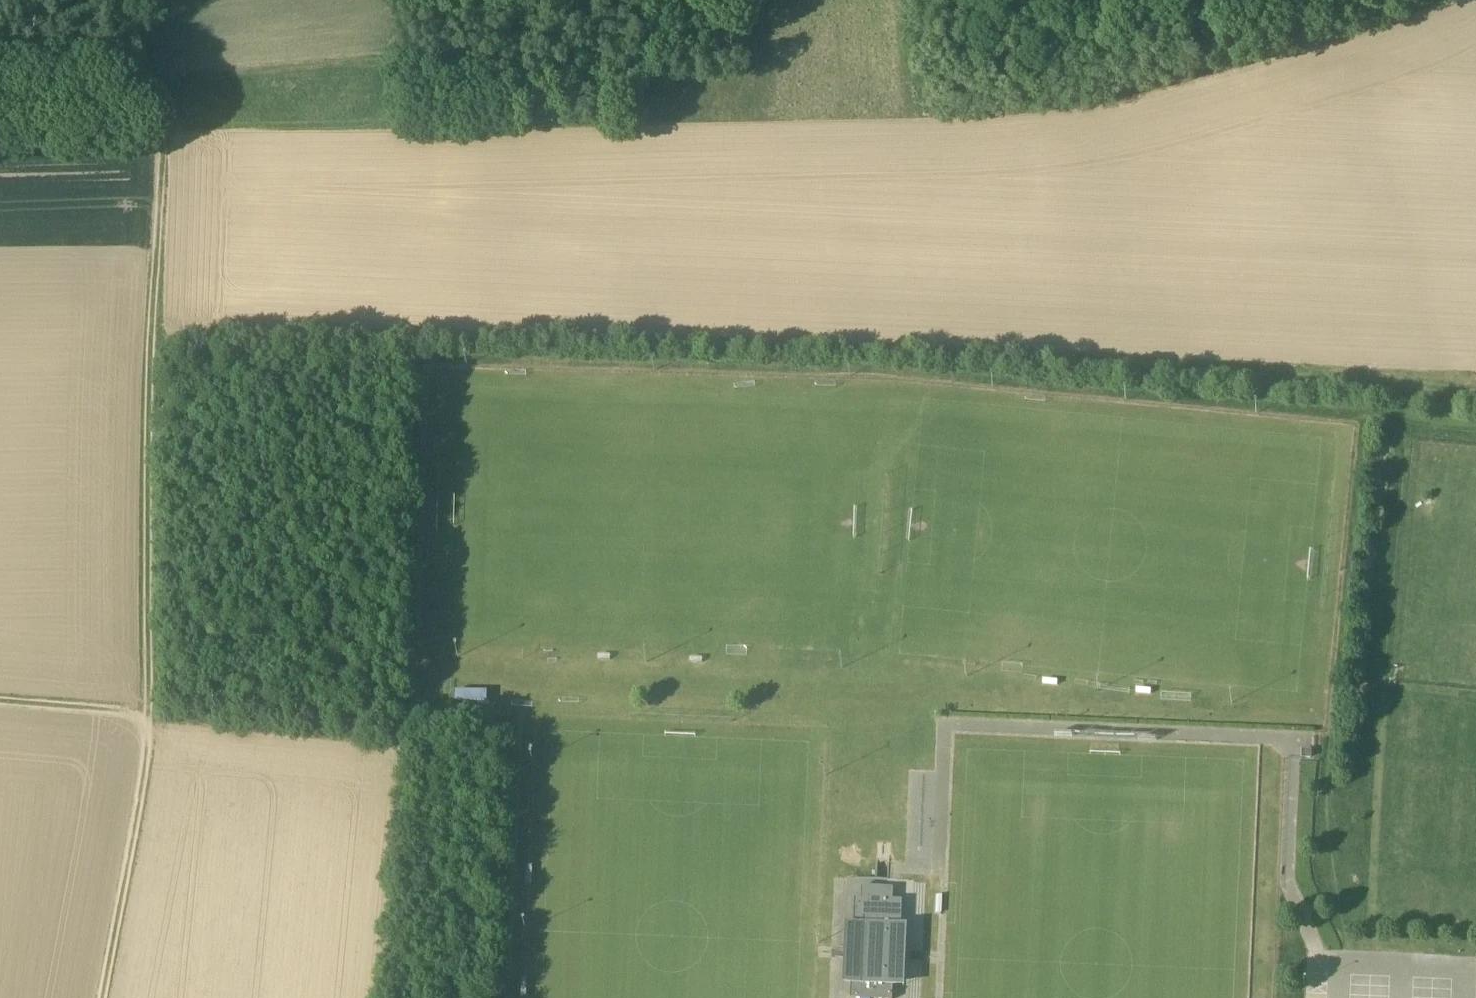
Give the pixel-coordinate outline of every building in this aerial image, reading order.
[(1304,748),(1303,757),(1311,757),(1311,748),(1304,748)] [(901,927),(903,901),(886,900),(887,889),(864,887),(863,898),(856,897),(851,997),(893,997),(896,927),(901,927)]
